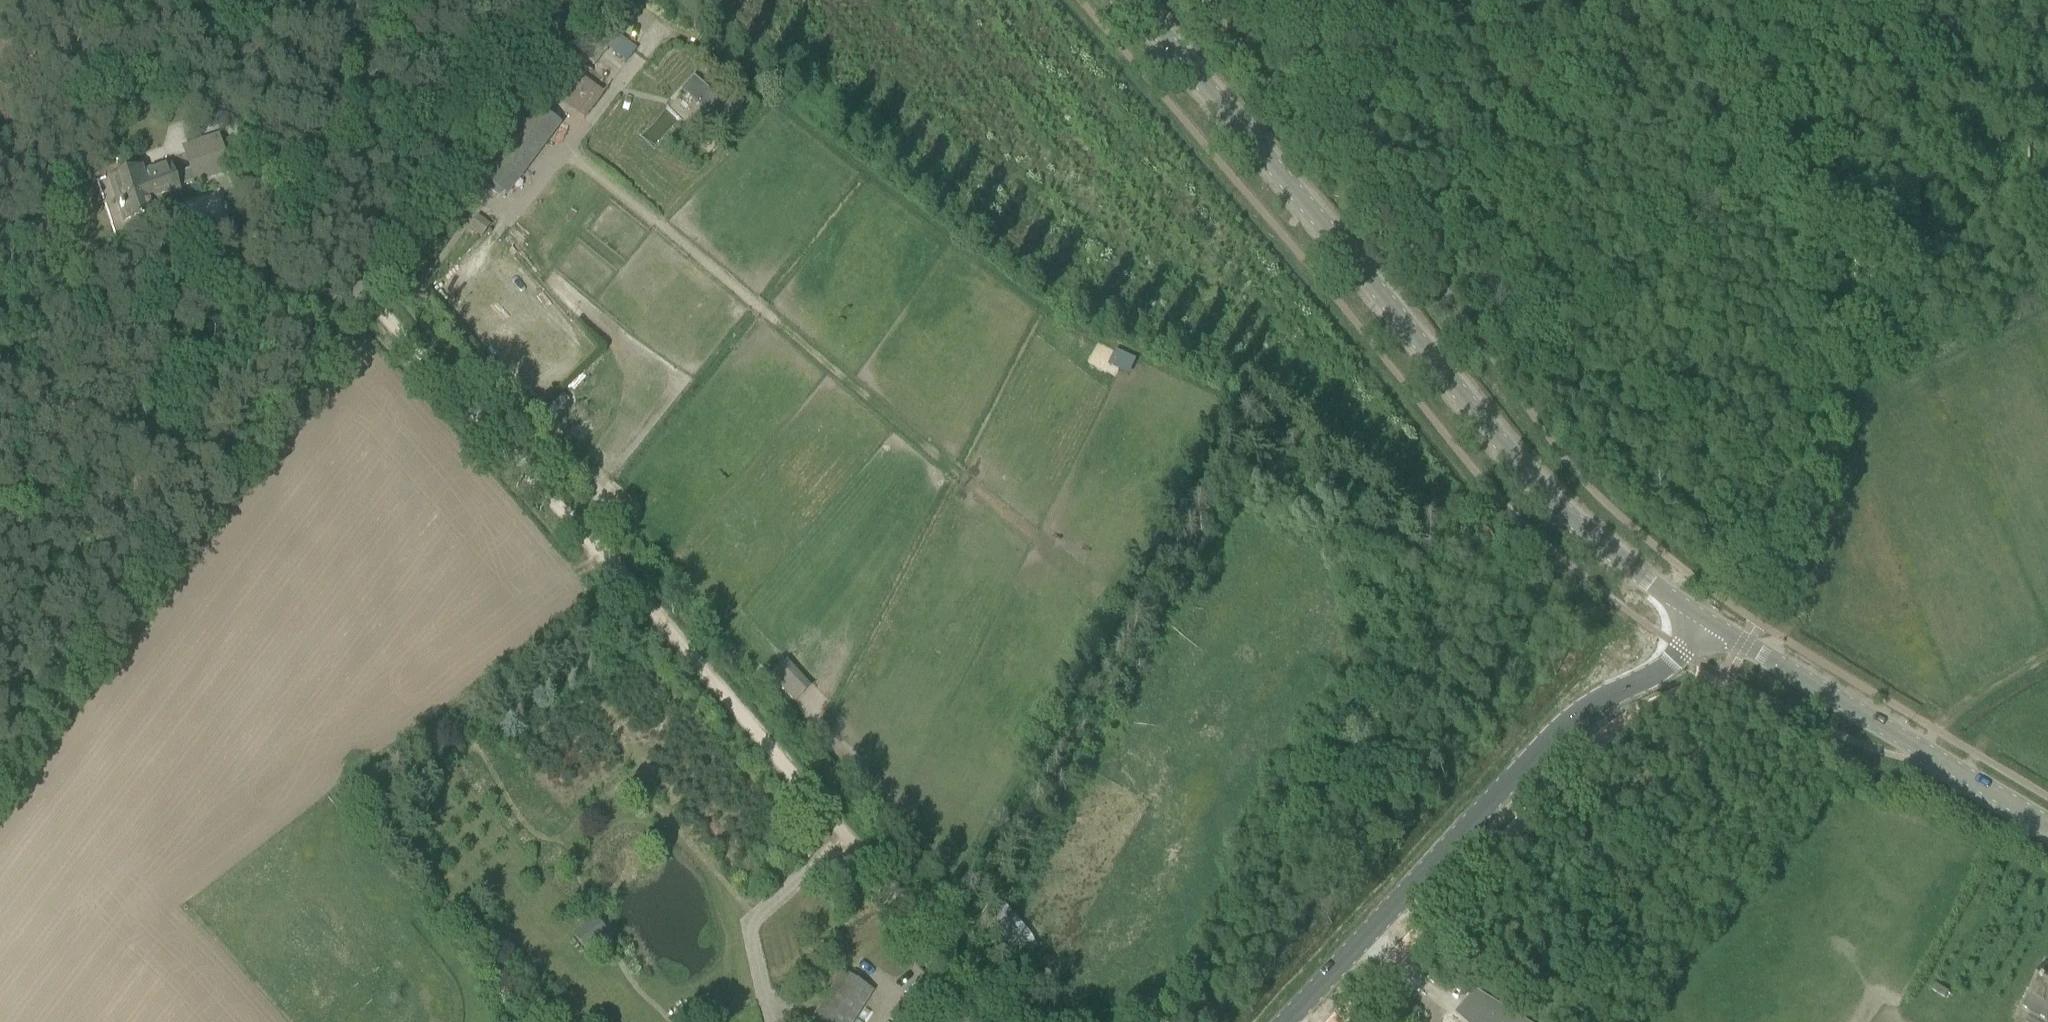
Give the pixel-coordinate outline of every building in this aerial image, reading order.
[(557,100),(583,119),(609,85),(590,71),(618,35),(603,24),(567,70),(575,76),(557,100)] [(680,90),(711,118),(722,106),(692,76),(680,90)] [(532,108),(482,175),(508,194),(558,128),(532,108)] [(670,110),(653,130),(665,139),(682,120),(670,110)] [(176,189),(228,172),(217,139),(184,150),(191,170),(172,176),(169,165),(141,175),(140,172),(112,182),(125,222),(153,212),(152,209),(180,199),(176,189)] [(464,232),(476,243),(489,228),(477,218),(464,232)] [(786,660),(778,668),(802,694),(810,686),(786,660)] [(1004,902),(984,921),(1026,967),(1046,949),(1004,902)] [(594,919),(572,936),(584,950),(606,933),(594,919)] [(2023,1007),(2047,1021),(2047,963),(2028,998),(2023,1007)] [(810,1021),(853,1021),(873,991),(843,972),(810,1021)] [(1493,1007),(1480,1021),(1517,1021),(1493,1007)]
